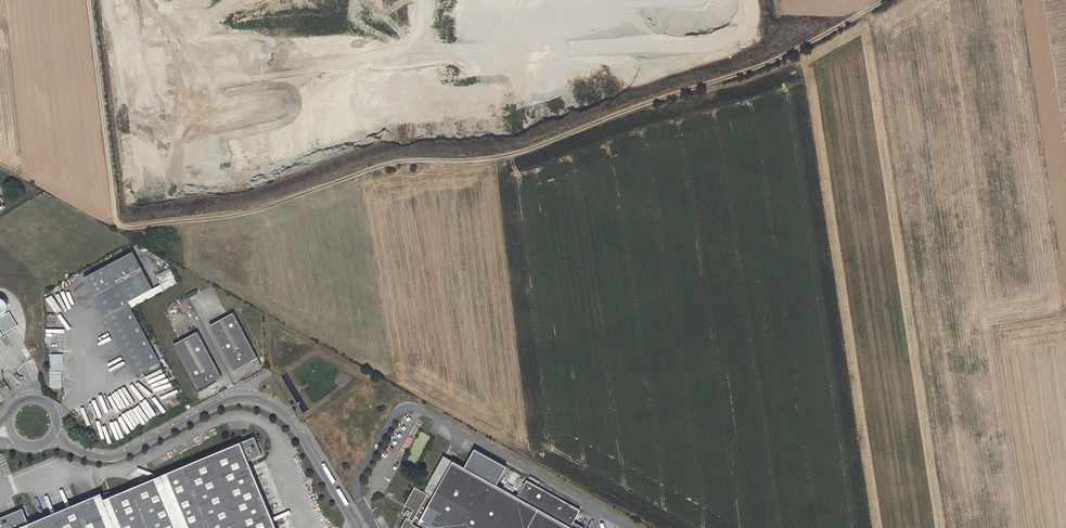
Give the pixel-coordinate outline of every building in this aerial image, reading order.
[(130,253),(82,280),(136,376),(160,363),(130,309),(127,303),(150,290),(130,253)] [(150,290),(127,303),(130,309),(137,305),(159,293),(156,287),(150,290)] [(232,312),(209,324),(234,368),(257,355),(232,312)] [(197,331),(173,344),(197,389),(221,375),(197,331)] [(62,372),(50,372),(49,388),(62,388),(62,372)] [(245,463),(258,457),(251,439),(237,445),(237,444),(158,477),(153,475),(151,480),(146,478),(144,483),(139,481),(137,486),(110,497),(107,492),(100,495),(99,494),(27,524),(21,509),(0,518),(0,527),(272,527),(245,463)] [(475,449),(464,467),(496,485),(506,467),(475,449)] [(443,455),(440,461),(449,466),(453,460),(443,455)] [(440,461),(423,491),(415,486),(405,504),(413,509),(412,510),(408,508),(405,513),(409,515),(408,517),(407,516),(400,527),(401,527),(427,527),(428,527),(526,527),(537,508),(525,501),(534,486),(525,481),(516,496),(496,485),(464,467),(453,460),(449,466),(440,461)] [(569,527),(572,521),(579,511),(534,486),(525,501),(537,508),(526,527),(572,527),(569,527)]
